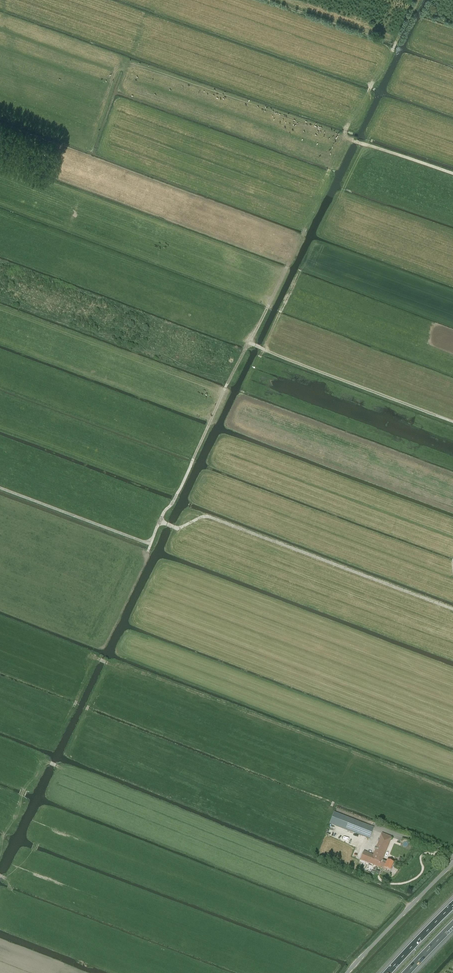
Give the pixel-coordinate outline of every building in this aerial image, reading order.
[(369,839),(374,828),(334,812),(329,823),(369,839)] [(364,851),(360,860),(386,871),(387,869),(390,871),(393,863),(387,861),(386,863),(382,861),(391,837),(382,833),(373,855),(364,851)]
